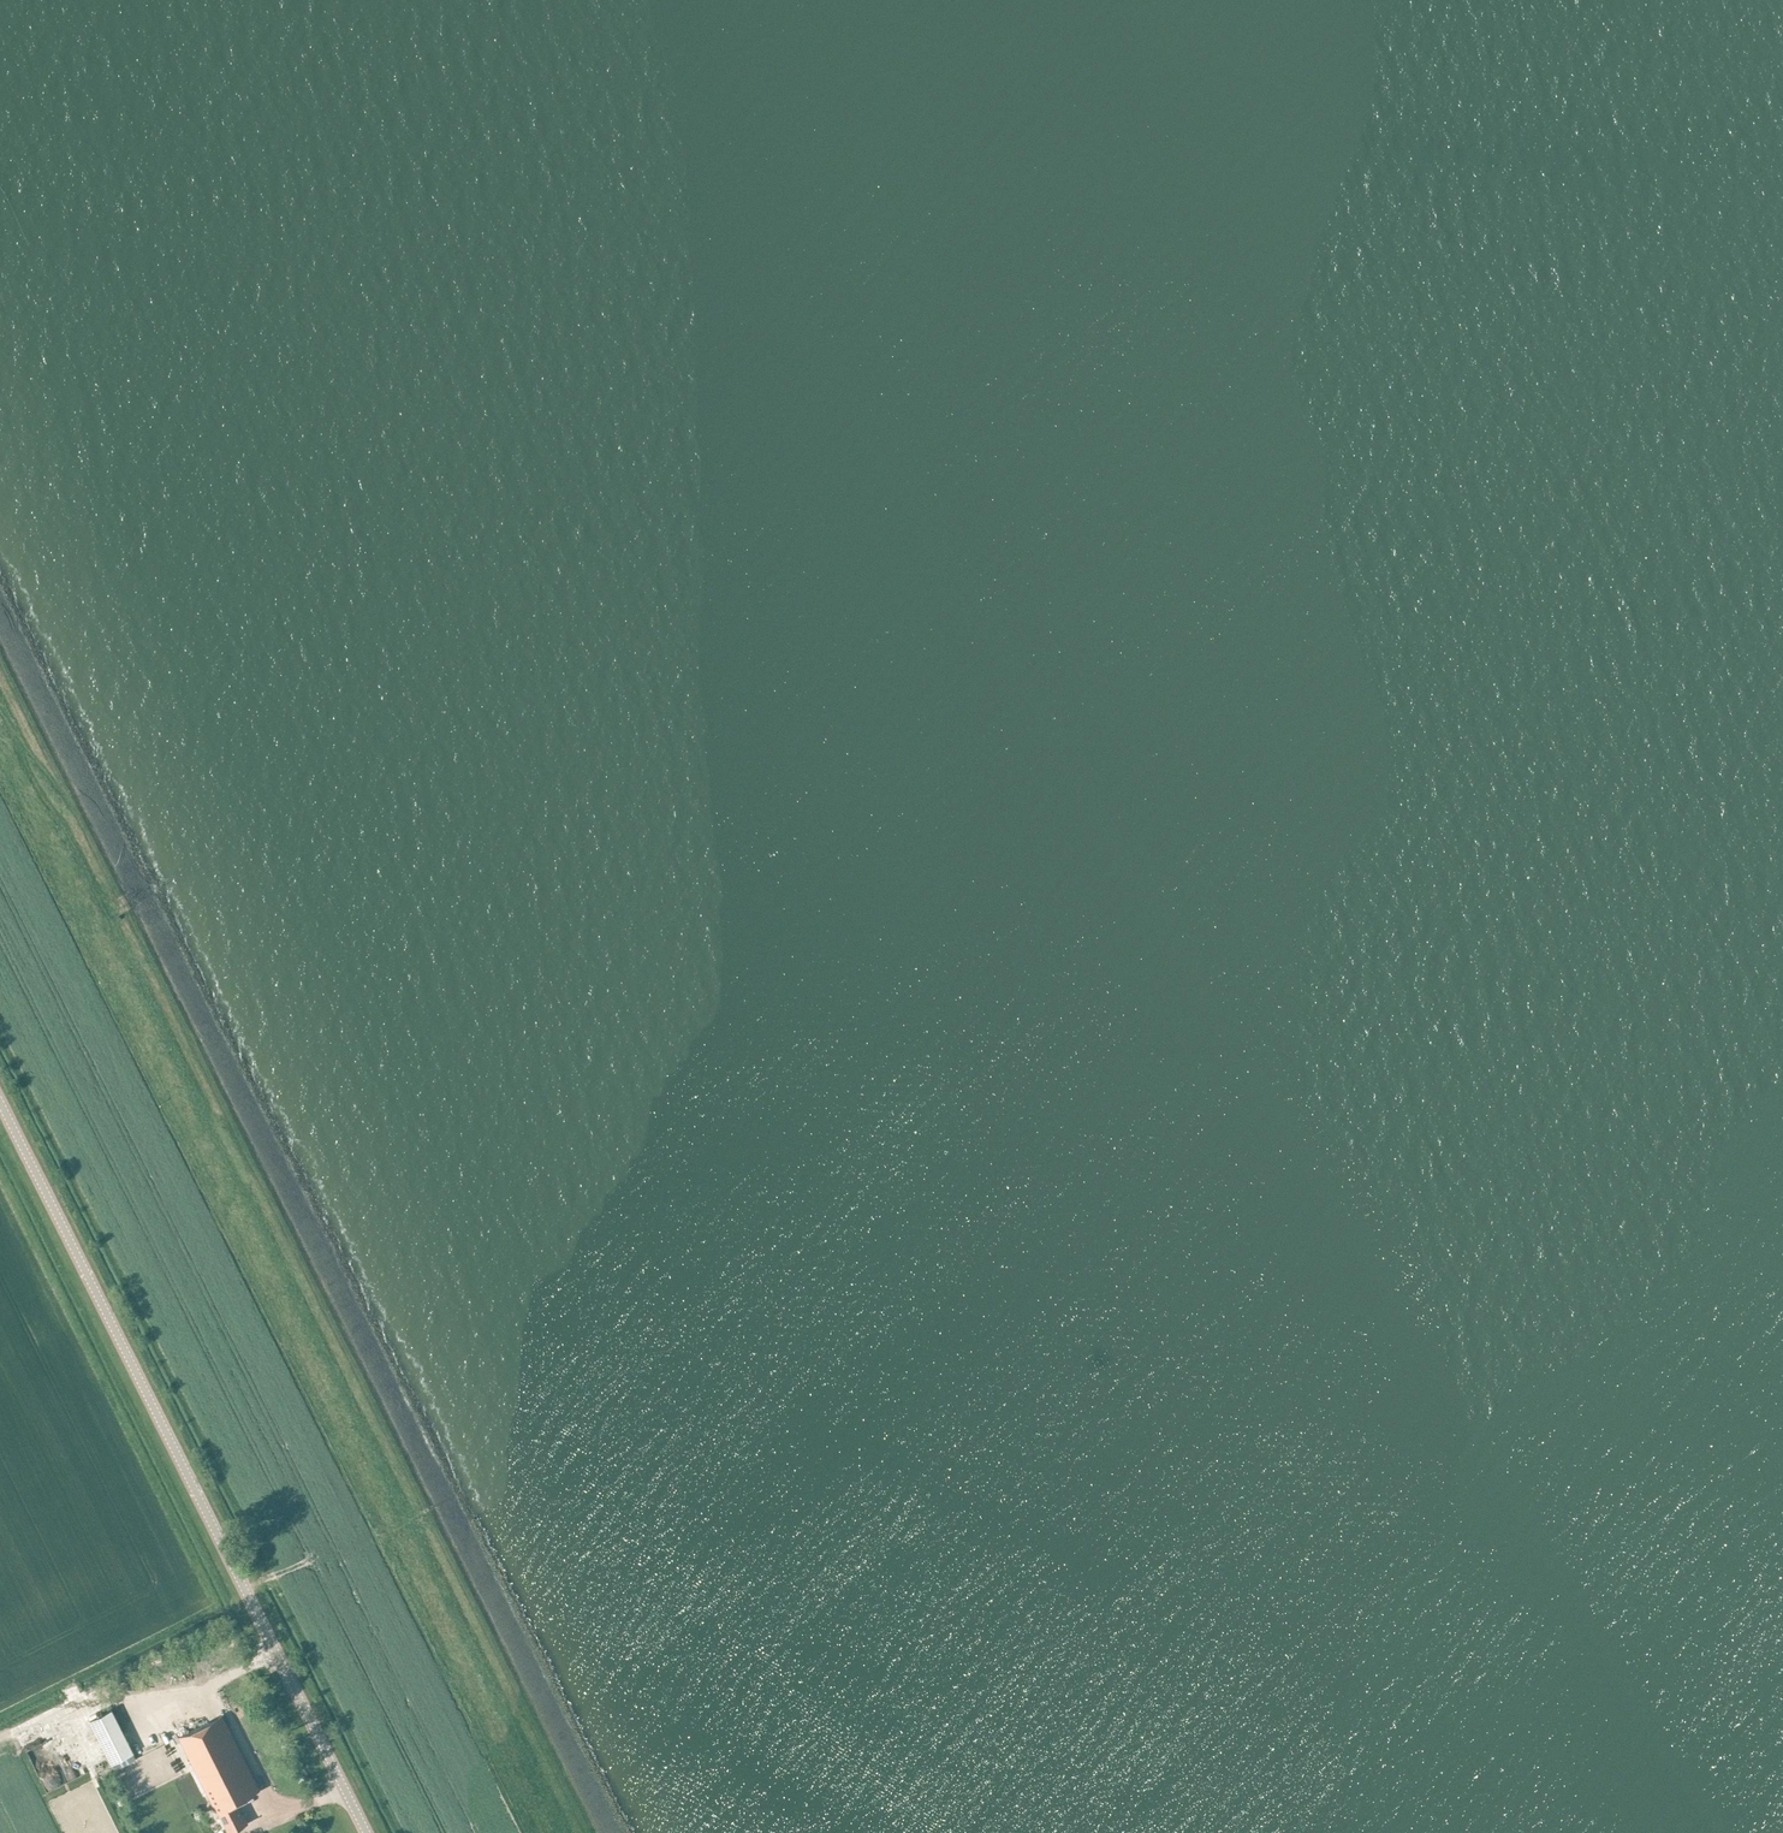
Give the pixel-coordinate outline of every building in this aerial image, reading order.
[(158,1683),(154,1673),(138,1680),(142,1690),(158,1683)] [(111,1710),(90,1721),(111,1764),(133,1753),(111,1710)] [(218,1810),(229,1831),(246,1823),(241,1812),(240,1813),(234,1800),(258,1789),(222,1715),(179,1737),(216,1811),(218,1810)]
